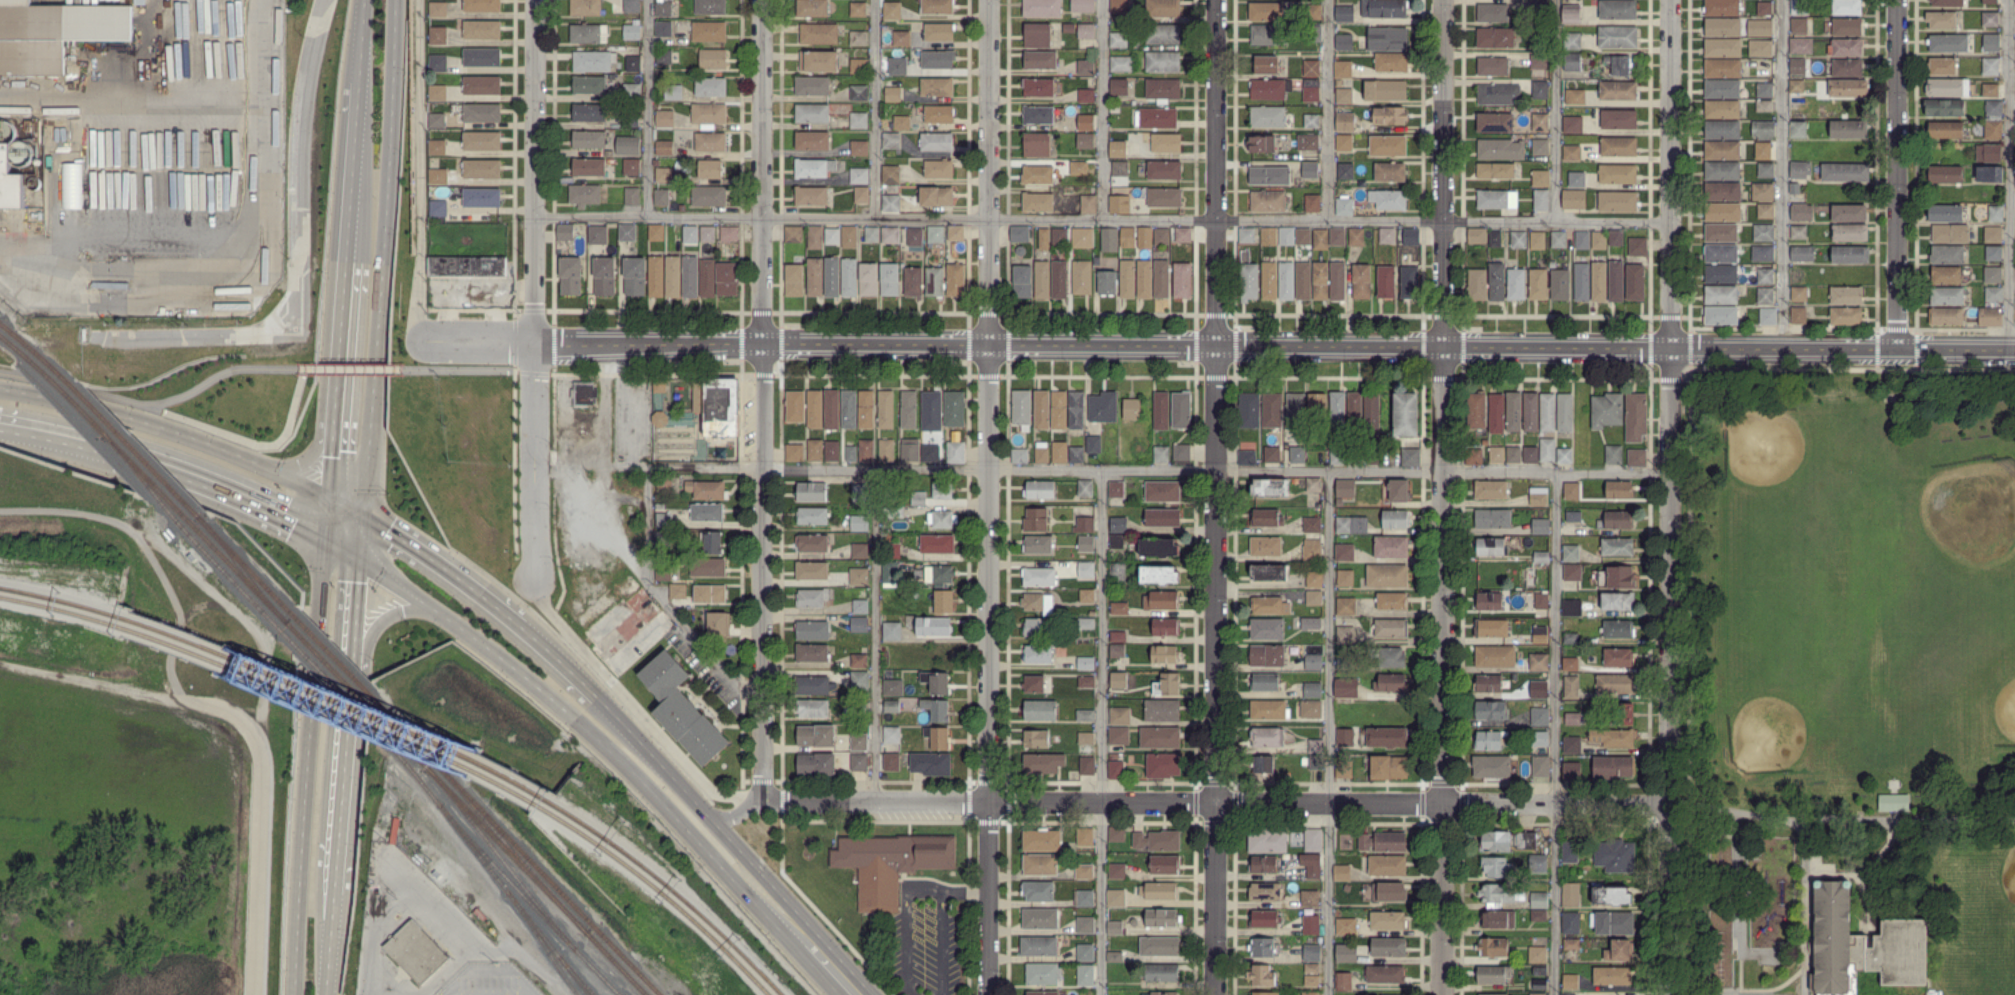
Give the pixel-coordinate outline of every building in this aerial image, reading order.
[(465,13),(465,0),(501,0),(501,13),(465,13)] [(570,15),(570,0),(601,0),(601,16),(584,16),(584,17),(580,17),(580,15),(570,15)] [(625,11),(625,0),(639,0),(639,11),(625,11)] [(695,13),(695,0),(724,0),(724,13),(695,13)] [(795,4),(795,0),(812,0),(826,0),(827,17),(809,17),(809,19),(806,19),(806,17),(796,17),(796,13),(795,13),(794,7),(796,7),(796,5),(795,4)] [(917,2),(917,0),(953,0),(953,15),(950,15),(950,14),(922,14),(922,11),(920,11),(920,6),(921,6),(921,2),(917,2)] [(1021,7),(1021,0),(1060,0),(1060,17),(1023,16),(1023,14),(1021,14),(1021,7)] [(1071,12),(1071,0),(1093,0),(1093,12),(1071,12)] [(1111,13),(1111,0),(1125,0),(1124,13),(1111,13)] [(1146,15),(1146,0),(1178,0),(1178,16),(1146,15)] [(1361,15),(1361,0),(1369,0),(1404,0),(1404,17),(1368,18),(1368,15),(1361,15)] [(1547,13),(1533,13),(1533,0),(1547,0),(1547,13)] [(1704,15),(1704,0),(1741,0),(1741,2),(1741,14),(1740,14),(1740,15),(1704,15)] [(1791,14),(1791,0),(1809,0),(1809,14),(1791,14)] [(1832,15),(1832,0),(1862,0),(1862,16),(1857,16),(1858,15),(1832,15)] [(1634,19),(1598,18),(1598,16),(1596,16),(1596,11),(1599,11),(1599,1),(1634,1),(1634,19)] [(899,19),(884,19),(884,2),(899,2),(899,19)] [(1772,14),(1757,14),(1757,2),(1772,2),(1772,14)] [(431,16),(431,3),(448,3),(448,16),(431,16)] [(671,15),(657,15),(657,3),(671,3),(671,15)] [(865,17),(850,17),(851,3),(865,3),(865,17)] [(1249,21),(1249,11),(1248,11),(1248,5),(1249,5),(1249,3),(1281,3),(1281,21),(1249,21)] [(1562,22),(1562,5),(1579,4),(1579,22),(1562,22)] [(1305,19),(1305,5),(1319,5),(1318,19),(1305,19)] [(1506,22),(1494,22),(1477,22),(1478,5),(1494,5),(1507,5),(1506,22)] [(64,73),(0,74),(0,7),(63,6),(64,73)] [(1352,21),(1336,21),(1336,7),(1352,7),(1352,21)] [(1957,29),(1929,29),(1929,21),(1926,21),(1926,11),(1957,12),(1957,29)] [(1998,26),(1983,26),(1983,12),(1998,12),(1998,26)] [(1862,36),(1859,36),(1859,35),(1832,35),(1832,18),(1858,18),(1858,17),(1862,17),(1862,36)] [(1741,37),(1705,37),(1706,18),(1741,18),(1741,23),(1743,23),(1743,26),(1741,26),(1741,37)] [(1808,33),(1792,33),(1792,18),(1808,18),(1808,33)] [(1772,37),(1747,36),(1747,19),(1772,20),(1772,37)] [(464,39),(464,34),(463,34),(463,31),(465,31),(465,27),(463,27),(463,24),(464,24),(464,21),(502,21),(502,39),(464,39)] [(639,40),(625,40),(625,25),(634,25),(634,21),(639,21),(639,40)] [(725,42),(692,41),(692,21),(726,22),(725,42)] [(583,44),(581,44),(581,43),(572,43),(572,25),(582,25),(582,22),(587,22),(587,25),(600,25),(600,43),(583,43),(583,44)] [(671,36),(657,36),(657,22),(671,22),(671,36)] [(1050,47),(1023,47),(1024,22),(1059,23),(1059,26),(1050,26),(1050,47)] [(925,41),(925,23),(955,24),(955,31),(953,31),(953,41),(925,41)] [(836,43),(800,43),(800,40),(797,40),(797,34),(800,34),(800,24),(836,25),(836,43)] [(1093,39),(1078,39),(1079,24),(1093,24),(1093,39)] [(1284,46),(1251,45),(1252,24),(1284,25),(1284,46)] [(1179,43),(1145,43),(1145,41),(1144,41),(1144,38),(1146,38),(1146,31),(1144,31),(1144,29),(1146,29),(1146,25),(1180,25),(1179,43)] [(1304,26),(1320,26),(1320,43),(1304,43),(1304,26)] [(1547,41),(1533,41),(1533,27),(1547,27),(1547,41)] [(1636,48),(1598,47),(1598,27),(1636,28),(1636,48)] [(431,44),(430,29),(447,28),(447,44),(431,44)] [(1475,47),(1476,28),(1489,29),(1489,28),(1493,28),(1493,29),(1494,29),(1512,28),(1512,47),(1494,47),(1475,47)] [(1406,51),(1368,50),(1368,29),(1406,29),(1406,51)] [(865,46),(850,45),(850,31),(865,31),(865,46)] [(912,44),(893,44),(893,32),(912,32),(912,44)] [(1126,47),(1109,47),(1110,33),(1130,33),(1130,40),(1126,40),(1126,47)] [(1579,49),(1563,49),(1563,34),(1579,34),(1579,49)] [(2000,51),(1983,51),(1983,34),(2000,34),(2000,51)] [(1351,49),(1336,49),(1336,35),(1351,35),(1351,49)] [(1969,52),(1930,52),(1930,44),(1927,44),(1927,39),(1930,39),(1930,35),(1969,35),(1969,52)] [(1813,53),(1790,53),(1790,38),(1813,38),(1813,53)] [(1862,57),(1858,57),(1858,55),(1828,55),(1828,45),(1832,45),(1832,39),(1858,39),(1858,38),(1862,38),(1862,40),(1864,40),(1864,47),(1862,47),(1862,57)] [(1741,57),(1705,57),(1705,39),(1742,39),(1741,57)] [(1772,56),(1750,56),(1750,41),(1772,41),(1772,56)] [(464,68),(464,49),(501,48),(501,67),(464,68)] [(609,71),(574,71),(574,51),(594,52),(594,50),(597,50),(597,52),(609,52),(609,54),(616,54),(616,62),(609,62),(609,71)] [(726,69),(700,69),(701,50),(726,50),(726,69)] [(921,69),(921,64),(920,64),(920,60),(921,60),(921,57),(920,57),(920,52),(921,52),(944,51),(944,50),(955,50),(954,61),(953,61),(953,69),(921,69)] [(671,65),(657,64),(657,51),(671,51),(671,65)] [(836,71),(800,70),(800,51),(836,52),(836,71)] [(1028,70),(1024,70),(1024,66),(1022,66),(1022,58),(1024,58),(1024,51),(1029,51),(1029,52),(1054,52),(1055,69),(1028,69),(1028,70)] [(1145,72),(1146,55),(1142,55),(1142,52),(1179,52),(1179,72),(1145,72)] [(1406,72),(1402,72),(1402,71),(1374,70),(1374,61),(1372,61),(1372,58),(1375,58),(1375,53),(1403,53),(1403,52),(1406,52),(1406,72)] [(1579,70),(1565,70),(1565,54),(1579,54),(1579,70)] [(1547,69),(1530,69),(1530,55),(1547,55),(1547,69)] [(431,72),(431,57),(447,56),(447,72),(431,72)] [(639,70),(626,70),(626,56),(639,56),(639,70)] [(1277,74),(1254,73),(1254,56),(1277,56),(1277,74)] [(1492,78),(1486,78),(1486,75),(1477,75),(1477,58),(1489,57),(1489,56),(1493,56),(1493,58),(1506,58),(1506,75),(1493,75),(1492,75),(1492,78)] [(1628,75),(1612,75),(1612,66),(1610,66),(1610,62),(1603,61),(1603,56),(1612,56),(1612,57),(1628,57),(1628,75)] [(1131,71),(1111,71),(1111,57),(1132,57),(1131,71)] [(906,74),(890,73),(890,58),(905,58),(906,74)] [(1862,78),(1858,78),(1858,77),(1832,77),(1832,76),(1828,76),(1827,60),(1833,60),(1833,59),(1858,59),(1858,58),(1862,58),(1862,78)] [(1956,76),(1930,75),(1930,58),(1956,59),(1956,64),(1958,64),(1958,66),(1956,66),(1956,76)] [(1998,74),(1983,74),(1983,58),(1998,58),(1998,74)] [(865,73),(850,73),(850,59),(866,60),(865,73)] [(1808,74),(1792,74),(1792,59),(1808,59),(1808,74)] [(1093,75),(1077,75),(1078,60),(1093,61),(1093,75)] [(1318,76),(1304,76),(1304,60),(1318,60),(1318,76)] [(1741,78),(1705,78),(1705,60),(1741,60),(1741,78)] [(1350,77),(1335,77),(1335,62),(1350,62),(1350,77)] [(582,96),(573,96),(573,83),(572,83),(572,78),(575,78),(575,76),(578,76),(578,77),(605,78),(605,94),(582,94),(582,96)] [(695,97),(695,78),(713,78),(713,76),(717,76),(717,78),(725,78),(725,97),(695,97)] [(464,96),(464,89),(463,89),(463,86),(465,86),(465,84),(463,84),(463,77),(465,77),(501,77),(501,95),(464,96)] [(828,96),(796,96),(796,77),(828,78),(828,96)] [(935,99),(933,99),(933,95),(920,95),(920,89),(919,89),(919,83),(922,83),(922,79),(949,79),(949,78),(952,78),(952,97),(950,97),(935,97),(935,99)] [(1026,98),(1023,98),(1024,78),(1027,78),(1027,80),(1053,80),(1053,82),(1060,82),(1060,93),(1052,93),(1052,96),(1026,96),(1026,98)] [(1111,95),(1111,79),(1128,78),(1127,95),(1111,95)] [(1970,96),(1928,95),(1926,93),(1926,85),(1929,82),(1929,78),(1970,78),(1970,96)] [(1284,99),(1251,99),(1251,79),(1264,80),(1264,79),(1268,79),(1268,80),(1285,80),(1292,81),(1292,92),(1284,92),(1284,99)] [(1828,97),(1828,79),(1868,80),(1868,83),(1869,83),(1869,87),(1868,87),(1868,97),(1828,97)] [(1168,104),(1157,104),(1157,99),(1146,99),(1146,80),(1179,80),(1179,99),(1168,99),(1168,104)] [(1740,98),(1705,98),(1705,80),(1740,81),(1740,98)] [(1788,93),(1788,80),(1804,80),(1804,94),(1788,93)] [(1377,101),(1377,97),(1365,97),(1365,81),(1405,81),(1405,100),(1377,101)] [(1485,105),(1475,105),(1475,84),(1483,84),(1483,82),(1485,82),(1487,82),(1487,84),(1510,84),(1510,105),(1485,105)] [(1547,98),(1533,97),(1533,82),(1547,82),(1547,98)] [(1634,100),(1598,99),(1599,82),(1634,82),(1634,100)] [(639,101),(624,101),(624,83),(640,84),(639,101)] [(1773,98),(1758,97),(1758,83),(1773,84),(1773,98)] [(1999,96),(1983,96),(1983,84),(1999,84),(1999,96)] [(431,100),(431,86),(447,85),(447,100),(431,100)] [(866,100),(850,99),(850,85),(867,86),(866,100)] [(666,99),(666,86),(681,86),(681,99),(666,99)] [(1318,101),(1303,101),(1303,87),(1318,87),(1318,101)] [(885,102),(885,89),(901,89),(901,102),(885,102)] [(1351,103),(1336,103),(1336,89),(1351,89),(1351,103)] [(1093,102),(1078,102),(1078,90),(1093,90),(1093,102)] [(1583,104),(1565,104),(1565,90),(1584,90),(1583,104)] [(1739,120),(1705,120),(1705,100),(1740,100),(1740,105),(1741,105),(1741,108),(1740,108),(1740,111),(1741,111),(1741,115),(1740,115),(1739,120)] [(1965,115),(1925,115),(1926,103),(1924,103),(1925,100),(1965,100),(1965,115)] [(2001,115),(1986,115),(1986,100),(2001,100),(2001,115)] [(1773,111),(1757,111),(1757,101),(1773,101),(1773,111)] [(714,129),(701,129),(701,123),(691,123),(691,103),(712,103),(712,102),(715,102),(715,104),(725,105),(725,125),(714,125),(714,129)] [(577,123),(574,123),(574,111),(572,111),(572,105),(574,105),(574,103),(577,103),(576,104),(604,104),(604,110),(607,110),(607,116),(606,116),(606,121),(577,121),(577,123)] [(501,122),(464,122),(464,104),(501,105),(501,122)] [(793,122),(793,114),(795,114),(795,105),(828,105),(827,122),(793,122)] [(925,122),(925,119),(923,119),(923,115),(925,115),(925,113),(923,113),(923,109),(925,109),(925,106),(953,106),(953,122),(925,122)] [(1028,126),(1023,126),(1023,106),(1027,106),(1027,107),(1052,107),(1053,107),(1056,108),(1056,116),(1052,116),(1051,125),(1028,125),(1028,126)] [(1251,126),(1250,107),(1260,107),(1260,106),(1265,106),(1265,108),(1284,108),(1284,126),(1251,126)] [(1371,125),(1371,117),(1370,117),(1370,106),(1403,106),(1403,111),(1408,111),(1408,119),(1403,119),(1403,125),(1371,125)] [(1156,130),(1152,130),(1152,128),(1139,128),(1139,126),(1136,126),(1136,110),(1138,110),(1138,108),(1166,109),(1166,107),(1169,108),(1169,109),(1176,109),(1176,129),(1156,128),(1156,130)] [(1635,129),(1600,129),(1600,110),(1635,110),(1635,129)] [(656,128),(656,111),(673,111),(674,127),(656,128)] [(638,127),(622,127),(622,113),(638,113),(638,127)] [(866,129),(851,129),(851,113),(866,113),(866,129)] [(1353,131),(1336,131),(1336,113),(1353,114),(1353,131)] [(1511,133),(1493,133),(1477,133),(1477,113),(1493,114),(1511,114),(1511,133)] [(445,129),(430,129),(430,114),(445,114),(445,129)] [(1091,128),(1077,128),(1077,115),(1092,115),(1091,128)] [(1317,127),(1304,127),(1304,115),(1317,115),(1317,127)] [(1547,130),(1532,130),(1532,115),(1546,115),(1547,130)] [(1564,132),(1564,117),(1580,116),(1580,132),(1564,132)] [(908,129),(894,129),(894,117),(909,117),(908,129)] [(1740,140),(1706,139),(1706,121),(1740,121),(1740,140)] [(1774,139),(1759,139),(1759,137),(1753,136),(1753,121),(1774,122),(1774,139)] [(1868,139),(1830,138),(1830,121),(1868,122),(1868,139)] [(2002,139),(1984,139),(1984,132),(1986,132),(1986,121),(2002,121),(2002,139)] [(1807,137),(1790,137),(1790,122),(1807,122),(1807,137)] [(1963,138),(1929,138),(1929,122),(1964,122),(1963,138)] [(577,149),(573,149),(573,138),(572,138),(572,132),(574,132),(574,130),(577,130),(577,131),(605,131),(605,148),(577,148),(577,149)] [(725,152),(696,152),(696,133),(713,133),(713,132),(716,132),(716,133),(725,133),(725,152)] [(796,149),(796,140),(793,140),(794,133),(796,133),(828,132),(828,137),(831,137),(831,141),(829,141),(829,149),(796,149)] [(953,152),(950,152),(950,151),(921,150),(921,146),(919,146),(919,140),(921,140),(921,134),(950,134),(950,132),(953,132),(953,152)] [(464,151),(464,145),(461,145),(461,142),(464,142),(464,140),(463,140),(463,134),(464,134),(464,133),(501,133),(501,151),(464,151)] [(1049,156),(1024,155),(1024,133),(1049,133),(1049,156)] [(900,148),(883,148),(884,134),(901,135),(900,148)] [(1092,149),(1078,149),(1078,134),(1092,134),(1092,149)] [(1179,153),(1151,152),(1152,134),(1179,135),(1179,153)] [(1350,150),(1336,150),(1337,135),(1350,136),(1350,150)] [(1249,153),(1249,147),(1247,147),(1247,141),(1250,141),(1250,136),(1275,136),(1275,152),(1249,153)] [(1317,150),(1297,149),(1297,136),(1317,136),(1317,150)] [(1394,158),(1390,158),(1390,155),(1369,156),(1369,150),(1367,150),(1367,147),(1369,147),(1370,142),(1368,142),(1368,139),(1370,139),(1370,136),(1404,136),(1405,157),(1394,157),(1394,158)] [(640,154),(617,154),(617,137),(640,137),(640,154)] [(1635,156),(1600,155),(1600,138),(1636,138),(1635,156)] [(1547,154),(1532,154),(1533,139),(1547,139),(1547,154)] [(446,154),(431,154),(431,140),(446,140),(446,154)] [(1476,160),(1476,140),(1493,140),(1511,140),(1511,142),(1519,142),(1519,140),(1523,140),(1523,160),(1493,160),(1476,160)] [(672,155),(656,155),(656,141),(672,141),(672,155)] [(866,155),(851,155),(851,141),(866,141),(866,155)] [(1704,161),(1704,141),(1740,141),(1740,161),(1704,161)] [(1126,154),(1109,154),(1110,142),(1126,142),(1126,154)] [(1758,159),(1758,142),(1773,142),(1773,159),(1758,159)] [(24,208),(0,208),(0,143),(12,144),(12,174),(25,174),(24,208)] [(2001,164),(1983,163),(1983,144),(2001,144),(2001,164)] [(1578,160),(1563,159),(1563,145),(1579,145),(1578,160)] [(604,176),(576,175),(576,176),(573,176),(573,166),(572,166),(572,160),(573,160),(573,158),(576,158),(576,159),(605,160),(604,176)] [(799,180),(796,179),(796,159),(799,159),(799,161),(836,161),(836,170),(827,169),(827,178),(799,177),(799,180)] [(500,179),(464,179),(464,174),(462,174),(462,170),(464,170),(464,168),(462,168),(462,163),(463,163),(463,160),(501,161),(500,179)] [(638,175),(624,174),(624,160),(638,160),(638,175)] [(723,178),(698,177),(698,167),(697,167),(697,160),(722,160),(722,163),(724,163),(724,168),(722,168),(722,171),(724,171),(724,176),(723,176),(723,178)] [(952,179),(925,179),(925,161),(952,161),(952,179)] [(1086,175),(1069,175),(1070,161),(1086,162),(1086,175)] [(1127,175),(1112,175),(1113,161),(1127,162),(1127,175)] [(1806,178),(1791,178),(1791,161),(1808,162),(1808,163),(1811,163),(1811,174),(1807,174),(1806,178)] [(82,207),(81,162),(61,162),(61,208),(82,207)] [(1147,180),(1147,174),(1146,174),(1146,171),(1148,171),(1148,168),(1145,168),(1145,162),(1148,162),(1180,162),(1180,180),(1147,180)] [(1404,181),(1374,181),(1374,178),(1373,178),(1373,174),(1374,174),(1374,170),(1373,170),(1373,165),(1375,165),(1375,163),(1390,163),(1390,162),(1394,162),(1394,163),(1404,163),(1404,181)] [(1705,180),(1705,162),(1741,162),(1741,180),(1705,180)] [(1821,181),(1822,162),(1870,163),(1870,181),(1821,181)] [(1302,163),(1319,163),(1319,179),(1302,179),(1302,163)] [(1512,178),(1492,178),(1476,178),(1476,163),(1491,163),(1491,164),(1492,164),(1513,164),(1512,178)] [(1774,177),(1758,177),(1758,163),(1774,163),(1774,177)] [(1350,178),(1338,178),(1338,164),(1350,164),(1350,178)] [(1027,186),(1022,186),(1022,173),(1022,167),(1023,167),(1023,165),(1027,165),(1027,166),(1051,167),(1051,183),(1027,183),(1027,186)] [(898,182),(883,182),(883,166),(899,166),(898,182)] [(1635,184),(1598,183),(1598,172),(1596,172),(1596,169),(1598,169),(1599,166),(1635,166),(1635,184)] [(1963,183),(1929,182),(1929,180),(1923,180),(1924,175),(1929,175),(1929,166),(1963,166),(1963,183)] [(2003,183),(1977,182),(1977,166),(2003,166),(2003,183)] [(657,181),(657,168),(670,167),(670,180),(657,181)] [(1248,185),(1249,167),(1290,168),(1290,185),(1248,185)] [(867,184),(851,183),(851,168),(867,168),(867,184)] [(430,184),(430,170),(448,169),(449,183),(430,184)] [(1547,187),(1532,187),(1532,171),(1547,171),(1547,187)] [(1583,187),(1567,186),(1567,172),(1583,172),(1583,187)] [(1741,201),(1706,201),(1706,183),(1741,183),(1741,201)] [(1752,200),(1752,183),(1773,183),(1773,200),(1752,200)] [(585,208),(578,208),(578,203),(570,203),(570,185),(582,185),(582,184),(585,184),(585,186),(600,186),(600,203),(585,203),(585,208)] [(799,206),(796,206),(796,186),(800,186),(800,187),(826,188),(826,204),(799,203),(799,206)] [(693,204),(692,187),(724,187),(724,204),(693,204)] [(952,207),(921,206),(921,187),(952,188),(952,207)] [(639,204),(625,204),(625,188),(639,188),(639,204)] [(867,201),(855,201),(855,188),(867,188),(867,201)] [(464,207),(464,189),(501,189),(501,207),(464,207)] [(1180,207),(1148,207),(1148,194),(1146,194),(1146,191),(1147,191),(1147,189),(1180,189),(1180,207)] [(1405,211),(1401,211),(1401,208),(1374,209),(1374,203),(1369,203),(1369,196),(1373,196),(1373,191),(1401,191),(1401,189),(1405,189),(1405,211)] [(655,205),(655,190),(669,190),(669,205),(655,205)] [(1251,211),(1251,192),(1261,192),(1261,190),(1265,190),(1265,192),(1284,191),(1284,211),(1251,211)] [(1479,209),(1477,209),(1477,190),(1481,190),(1481,191),(1492,191),(1506,191),(1506,208),(1492,208),(1479,208),(1479,209)] [(1027,213),(1023,213),(1024,192),(1028,192),(1028,194),(1052,194),(1052,202),(1055,202),(1054,205),(1053,205),(1053,212),(1027,211),(1027,213)] [(1597,211),(1597,200),(1595,200),(1596,197),(1598,197),(1598,192),(1635,192),(1635,211),(1597,211)] [(1577,209),(1563,209),(1563,193),(1577,193),(1577,209)] [(1548,209),(1533,209),(1533,194),(1548,195),(1548,209)] [(1318,212),(1306,212),(1306,195),(1319,195),(1318,212)] [(900,211),(883,210),(883,196),(900,196),(900,211)] [(1094,213),(1082,213),(1082,196),(1094,197),(1094,213)] [(1125,211),(1110,211),(1110,198),(1125,198),(1125,211)] [(1352,215),(1336,214),(1337,199),(1352,199),(1352,215)] [(430,217),(430,200),(447,200),(448,216),(430,217)] [(1813,221),(1792,220),(1792,203),(1808,203),(1808,204),(1813,204),(1813,221)] [(1706,221),(1706,204),(1741,204),(1741,213),(1742,213),(1742,218),(1741,218),(1741,221),(1706,221)] [(1774,218),(1758,218),(1758,204),(1774,204),(1774,218)] [(1866,222),(1832,221),(1831,205),(1866,205),(1866,222)] [(1963,223),(1929,222),(1929,205),(1963,205),(1963,223)] [(2003,220),(2003,205),(1988,205),(1988,221),(2003,220)] [(1738,242),(1705,242),(1705,223),(1738,224),(1738,229),(1739,229),(1739,231),(1738,231),(1738,242)] [(1775,241),(1754,241),(1754,224),(1775,225),(1775,241)] [(1868,241),(1832,241),(1832,224),(1868,224),(1868,241)] [(1969,243),(1932,243),(1933,224),(1969,225),(1969,243)] [(558,241),(558,225),(575,225),(574,241),(558,241)] [(588,243),(588,225),(606,225),(606,243),(588,243)] [(619,241),(619,225),(635,225),(635,241),(619,241)] [(649,225),(664,225),(665,241),(649,241),(649,225)] [(737,241),(721,240),(721,225),(737,225),(737,241)] [(697,241),(683,240),(683,227),(697,226),(697,241)] [(715,242),(700,242),(700,226),(715,226),(715,242)] [(855,248),(843,248),(843,226),(855,226),(855,248)] [(962,240),(948,240),(948,226),(963,227),(962,240)] [(1806,226),(1806,239),(1788,239),(1789,226),(1806,226)] [(801,242),(785,242),(785,227),(800,227),(801,242)] [(807,248),(807,227),(822,227),(822,248),(807,248)] [(877,241),(866,241),(866,227),(877,227),(877,241)] [(943,243),(927,242),(928,227),(943,227),(943,243)] [(1027,242),(1012,242),(1012,227),(1027,227),(1027,242)] [(2002,242),(1986,242),(1986,227),(2003,227),(2002,242)] [(839,243),(825,242),(825,228),(839,229),(839,243)] [(897,243),(882,243),(882,228),(897,228),(897,243)] [(1169,245),(1154,245),(1154,228),(1169,228),(1169,245)] [(1190,242),(1175,242),(1175,228),(1190,229),(1190,242)] [(1254,243),(1239,242),(1239,228),(1254,228),(1254,243)] [(1275,245),(1261,245),(1261,228),(1275,228),(1275,245)] [(1293,245),(1279,245),(1279,228),(1293,228),(1293,245)] [(921,246),(907,246),(908,229),(921,229),(921,246)] [(1048,250),(1039,249),(1039,229),(1048,229),(1048,250)] [(1065,245),(1052,245),(1053,229),(1066,229),(1065,245)] [(1133,244),(1122,244),(1122,229),(1133,229),(1133,244)] [(1310,244),(1296,244),(1296,229),(1310,229),(1310,244)] [(1403,244),(1403,229),(1418,229),(1418,244),(1403,244)] [(1485,244),(1468,244),(1468,229),(1485,229),(1485,244)] [(1150,246),(1138,246),(1138,230),(1150,230),(1150,246)] [(1326,249),(1313,249),(1313,230),(1326,230),(1326,249)] [(1330,245),(1330,230),(1343,230),(1343,245),(1330,245)] [(1362,246),(1349,245),(1349,230),(1362,230),(1362,246)] [(1621,247),(1608,247),(1608,230),(1621,230),(1621,247)] [(1116,246),(1104,246),(1104,231),(1116,231),(1116,246)] [(1090,247),(1081,246),(1082,232),(1090,232),(1090,247)] [(1500,247),(1492,247),(1489,247),(1489,232),(1492,232),(1500,232),(1500,247)] [(1524,247),(1510,247),(1511,232),(1524,232),(1524,247)] [(1564,247),(1550,247),(1550,232),(1564,232),(1564,247)] [(1586,246),(1576,245),(1576,232),(1586,232),(1586,246)] [(1604,249),(1592,249),(1591,232),(1604,232),(1604,249)] [(1545,248),(1531,248),(1531,233),(1545,233),(1545,248)] [(1628,254),(1628,238),(1643,238),(1643,254),(1628,254)] [(1705,263),(1705,245),(1738,245),(1738,249),(1739,249),(1739,253),(1738,253),(1738,257),(1739,257),(1739,262),(1738,262),(1738,263),(1705,263)] [(1964,264),(1932,264),(1932,262),(1930,262),(1930,255),(1932,255),(1932,245),(1964,245),(1964,251),(1965,251),(1965,255),(1964,255),(1964,264)] [(1774,261),(1752,261),(1752,246),(1774,247),(1774,261)] [(1808,261),(1791,261),(1792,246),(1808,246),(1808,261)] [(2002,260),(1986,260),(1986,246),(2002,246),(2002,260)] [(1831,263),(1831,247),(1869,247),(1869,263),(1831,263)] [(594,255),(615,256),(614,293),(594,293),(594,255)] [(680,297),(666,297),(667,256),(681,256),(680,297)] [(429,277),(428,258),(507,257),(507,276),(429,277)] [(560,257),(581,258),(580,295),(560,295),(560,257)] [(663,298),(649,297),(650,257),(663,257),(663,298)] [(697,298),(683,298),(683,272),(682,272),(682,268),(683,268),(683,257),(697,257),(697,298)] [(625,258),(646,258),(646,296),(626,296),(625,258)] [(824,297),(824,295),(825,295),(825,258),(838,258),(838,293),(840,293),(840,297),(824,297)] [(714,296),(700,296),(700,259),(715,260),(714,296)] [(822,298),(807,298),(808,259),(822,259),(822,298)] [(855,295),(842,295),(842,259),(856,259),(855,295)] [(1133,298),(1121,297),(1121,260),(1134,260),(1133,298)] [(1136,299),(1136,295),(1137,295),(1137,260),(1151,260),(1150,294),(1152,294),(1152,298),(1136,299)] [(1169,297),(1154,297),(1154,260),(1167,260),(1167,268),(1170,268),(1170,270),(1169,270),(1169,297)] [(1048,297),(1035,297),(1036,261),(1049,261),(1048,297)] [(1066,299),(1052,299),(1052,261),(1066,261),(1066,299)] [(1071,295),(1071,261),(1091,261),(1091,295),(1071,295)] [(1623,302),(1608,302),(1608,298),(1609,298),(1610,261),(1622,261),(1621,299),(1623,299),(1623,302)] [(947,295),(947,264),(955,264),(955,262),(959,262),(959,265),(963,265),(963,292),(966,292),(966,295),(947,295)] [(1276,299),(1262,298),(1263,262),(1276,263),(1276,299)] [(1279,299),(1278,262),(1292,262),(1292,299),(1279,299)] [(1309,299),(1295,299),(1295,262),(1310,263),(1309,299)] [(1313,300),(1312,283),(1314,283),(1314,263),(1326,262),(1327,283),(1326,283),(1327,299),(1313,300)] [(1343,299),(1330,299),(1330,262),(1343,262),(1343,299)] [(1605,301),(1591,301),(1591,299),(1592,299),(1592,262),(1606,262),(1605,300),(1606,300),(1605,301)] [(716,295),(716,280),(716,264),(737,263),(737,285),(736,285),(736,295),(716,295)] [(1190,298),(1174,298),(1174,263),(1190,263),(1190,298)] [(876,295),(860,294),(860,280),(860,264),(876,264),(876,282),(876,295)] [(881,295),(881,281),(881,264),(898,264),(898,281),(897,281),(897,295),(881,295)] [(1491,300),(1490,300),(1490,264),(1492,264),(1503,264),(1502,300),(1491,300)] [(1587,301),(1573,301),(1574,264),(1587,264),(1587,301)] [(802,295),(784,295),(784,285),(782,285),(782,282),(784,282),(784,281),(785,281),(785,280),(784,280),(784,277),(786,277),(786,271),(785,271),(785,267),(785,265),(803,265),(802,283),(802,295)] [(1248,301),(1241,301),(1241,265),(1258,265),(1257,298),(1248,298),(1248,301)] [(1369,298),(1353,298),(1353,265),(1369,265),(1369,298)] [(1642,300),(1625,300),(1625,265),(1642,265),(1642,300)] [(1738,284),(1705,283),(1705,265),(1738,265),(1738,284)] [(1014,284),(1014,266),(1030,266),(1031,284),(1029,284),(1029,297),(1013,297),(1013,284),(1014,284)] [(1393,298),(1377,298),(1378,266),(1393,266),(1393,298)] [(1935,285),(1932,285),(1932,266),(1936,266),(1936,267),(1961,267),(1971,268),(1971,275),(1960,275),(1960,278),(1961,278),(1961,282),(1960,282),(1960,284),(1935,284),(1935,285)] [(1408,300),(1404,300),(1404,297),(1400,297),(1400,293),(1402,293),(1403,267),(1417,267),(1416,295),(1418,295),(1418,298),(1408,297),(1408,300)] [(1524,299),(1506,299),(1506,295),(1507,295),(1508,269),(1513,269),(1513,267),(1516,267),(1516,270),(1523,270),(1522,296),(1524,296),(1524,299)] [(2002,282),(1984,282),(1984,267),(2002,267),(2002,282)] [(906,295),(906,268),(920,268),(920,284),(922,284),(922,289),(921,289),(921,295),(906,295)] [(941,298),(935,298),(935,296),(933,296),(933,298),(927,298),(927,295),(926,295),(926,268),(943,268),(943,283),(944,284),(944,288),(943,288),(942,292),(944,292),(943,296),(941,296),(941,298)] [(1773,284),(1757,284),(1757,268),(1773,268),(1773,284)] [(1545,299),(1527,299),(1527,295),(1528,295),(1529,269),(1545,269),(1544,296),(1546,296),(1545,299)] [(1567,300),(1550,300),(1550,289),(1549,289),(1549,287),(1550,287),(1551,269),(1569,270),(1567,300)] [(1468,299),(1468,290),(1466,290),(1466,285),(1468,285),(1468,270),(1484,270),(1485,299),(1468,299)] [(1114,294),(1098,294),(1099,272),(1115,272),(1114,294)] [(1935,305),(1931,305),(1931,285),(1935,285),(1935,287),(1963,287),(1963,305),(1935,304),(1935,305)] [(1738,304),(1705,304),(1706,286),(1738,286),(1738,291),(1739,291),(1739,295),(1738,295),(1738,304)] [(1810,296),(1791,296),(1791,286),(1810,287),(1810,296)] [(1863,305),(1859,305),(1859,304),(1831,304),(1831,286),(1859,287),(1859,286),(1863,286),(1863,296),(1864,296),(1864,301),(1863,301),(1863,305)] [(2003,301),(1986,301),(1986,286),(2003,287),(2003,301)] [(1774,303),(1758,303),(1758,288),(1774,288),(1774,303)] [(1738,325),(1705,325),(1705,306),(1738,306),(1738,310),(1740,310),(1740,316),(1738,316),(1738,325)] [(1806,323),(1791,323),(1791,307),(1806,307),(1806,323)] [(1863,326),(1860,326),(1860,325),(1830,325),(1830,307),(1859,307),(1860,307),(1863,307),(1863,326)] [(1964,325),(1932,324),(1932,307),(1964,308),(1964,325)] [(2002,326),(1979,326),(1979,307),(2002,307),(2002,326)] [(1760,324),(1761,309),(1776,309),(1776,324),(1760,324)] [(665,392),(654,392),(654,380),(665,380),(665,392)] [(705,459),(705,413),(694,413),(694,381),(736,380),(737,459),(705,459)] [(572,406),(572,396),(571,396),(571,390),(574,390),(574,382),(593,381),(593,388),(597,388),(598,397),(593,397),(594,406),(572,406)] [(822,428),(807,428),(807,390),(822,391),(822,428)] [(833,432),(826,432),(826,430),(825,430),(826,393),(824,393),(824,390),(840,390),(840,394),(839,394),(838,429),(833,429),(833,432)] [(1029,431),(1020,431),(1020,425),(1014,425),(1014,391),(1030,390),(1030,424),(1029,424),(1029,431)] [(1173,428),(1173,393),(1182,393),(1182,390),(1190,391),(1190,428),(1173,428)] [(804,422),(789,422),(789,419),(787,419),(787,393),(789,393),(789,391),(804,391),(804,422)] [(856,428),(841,428),(841,391),(856,391),(856,428)] [(874,429),(859,429),(859,408),(859,391),(873,391),(873,408),(875,408),(874,429)] [(879,429),(878,391),(892,391),(893,428),(879,429)] [(902,429),(902,408),(901,408),(901,391),(916,391),(916,407),(917,407),(917,428),(902,429)] [(1048,429),(1034,429),(1035,391),(1048,391),(1048,429)] [(1059,430),(1052,430),(1053,411),(1051,411),(1052,391),(1066,392),(1066,408),(1066,429),(1059,429),(1059,430)] [(1083,429),(1070,429),(1070,411),(1069,411),(1069,391),(1082,391),(1082,407),(1083,407),(1083,429)] [(1331,432),(1331,396),(1330,396),(1330,391),(1345,392),(1345,395),(1343,395),(1343,432),(1331,432)] [(922,431),(922,392),(940,392),(940,431),(922,431)] [(963,426),(944,426),(945,392),(963,392),(963,426)] [(1116,422),(1089,422),(1089,394),(1102,394),(1102,392),(1116,392),(1116,422)] [(1167,429),(1153,429),(1154,392),(1168,392),(1167,429)] [(1361,431),(1347,431),(1347,396),(1347,392),(1362,392),(1362,395),(1361,395),(1361,431)] [(1519,430),(1505,430),(1506,395),(1505,395),(1505,392),(1520,392),(1520,395),(1519,395),(1519,430)] [(1258,427),(1239,427),(1239,393),(1258,394),(1258,427)] [(1262,427),(1262,393),(1281,393),(1280,427),(1262,427)] [(1365,435),(1364,393),(1379,393),(1380,434),(1365,435)] [(1483,428),(1467,428),(1468,393),(1484,394),(1483,428)] [(1536,431),(1523,431),(1523,396),(1522,396),(1522,393),(1538,393),(1538,396),(1536,396),(1536,431)] [(1591,429),(1591,397),(1605,396),(1605,393),(1621,393),(1621,424),(1602,424),(1602,428),(1591,429)] [(1286,424),(1286,407),(1285,407),(1285,404),(1287,404),(1286,394),(1304,394),(1304,423),(1286,424)] [(1325,418),(1309,418),(1309,394),(1326,394),(1325,418)] [(1394,435),(1394,394),(1417,394),(1417,435),(1394,435)] [(1503,433),(1490,433),(1489,433),(1489,394),(1490,394),(1503,394),(1503,433)] [(1545,436),(1545,430),(1540,431),(1539,394),(1553,394),(1554,431),(1551,432),(1551,436),(1545,436)] [(1558,432),(1557,394),(1571,394),(1572,431),(1558,432)] [(1625,443),(1624,394),(1645,394),(1645,436),(1641,436),(1642,443),(1625,443)] [(1124,419),(1124,399),(1139,399),(1139,419),(1124,419)] [(662,427),(656,427),(652,423),(652,416),(657,411),(663,412),(667,416),(667,423),(662,427)] [(1099,453),(1086,453),(1087,436),(1100,436),(1099,453)] [(821,459),(807,459),(807,440),(821,440),(821,459)] [(872,461),(858,461),(858,440),(872,440),(872,461)] [(879,460),(879,440),(893,440),(893,460),(879,460)] [(909,461),(899,461),(899,440),(909,440),(909,461)] [(839,460),(825,459),(825,441),(839,441),(839,460)] [(962,461),(948,461),(948,441),(963,442),(962,461)] [(1035,463),(1035,447),(1036,447),(1036,443),(1048,442),(1048,448),(1049,448),(1049,462),(1035,463)] [(1052,463),(1052,442),(1065,442),(1065,462),(1052,463)] [(1188,460),(1173,460),(1173,444),(1188,445),(1188,460)] [(802,460),(787,459),(787,445),(802,445),(802,460)] [(939,461),(922,461),(922,445),(939,445),(939,461)] [(856,461),(846,461),(846,446),(856,446),(856,461)] [(1604,463),(1604,446),(1621,446),(1621,463),(1604,463)] [(1083,462),(1069,462),(1069,447),(1083,447),(1083,462)] [(1168,462),(1153,461),(1154,447),(1168,447),(1168,462)] [(1279,462),(1264,462),(1264,447),(1279,447),(1279,462)] [(1289,462),(1289,447),(1304,447),(1304,462),(1289,462)] [(1502,462),(1490,462),(1489,462),(1490,450),(1487,450),(1487,447),(1490,447),(1503,447),(1502,462)] [(1519,462),(1506,462),(1506,447),(1519,448),(1519,462)] [(1523,462),(1522,447),(1536,447),(1537,461),(1523,462)] [(1549,462),(1540,462),(1540,447),(1549,447),(1549,462)] [(1572,463),(1572,447),(1556,448),(1556,463),(1572,463)] [(1330,463),(1330,448),(1345,448),(1345,462),(1330,463)] [(1348,463),(1347,448),(1361,449),(1361,463),(1348,463)] [(1378,463),(1364,463),(1364,448),(1378,448),(1378,463)] [(1418,466),(1401,466),(1401,448),(1418,448),(1418,466)] [(1027,463),(1011,462),(1011,449),(1027,449),(1027,463)] [(1465,464),(1465,449),(1479,449),(1479,463),(1465,464)] [(1643,466),(1626,466),(1626,449),(1643,449),(1643,466)] [(1238,465),(1237,451),(1254,451),(1254,464),(1238,465)] [(671,491),(658,491),(658,477),(671,477),(671,491)] [(1255,496),(1255,494),(1252,494),(1252,485),(1255,485),(1255,479),(1286,479),(1286,496),(1255,496)] [(1319,491),(1306,491),(1306,479),(1319,479),(1319,491)] [(724,500),(719,500),(719,499),(693,499),(693,489),(689,489),(689,486),(694,486),(694,482),(720,481),(720,480),(725,480),(724,490),(728,490),(728,499),(724,499),(724,500)] [(1354,496),(1342,496),(1342,504),(1336,504),(1336,480),(1354,480),(1354,496)] [(1477,499),(1472,499),(1472,491),(1474,491),(1474,480),(1478,480),(1478,481),(1490,481),(1505,481),(1505,498),(1489,498),(1477,498),(1477,499)] [(1044,500),(1039,500),(1039,498),(1024,498),(1024,496),(1022,496),(1022,489),(1025,489),(1025,485),(1027,485),(1027,481),(1054,482),(1054,499),(1044,499),(1044,500)] [(1091,497),(1078,497),(1078,481),(1091,481),(1091,497)] [(1109,497),(1109,481),(1122,481),(1122,497),(1109,497)] [(1407,502),(1390,502),(1390,491),(1385,491),(1386,483),(1387,483),(1387,481),(1407,481),(1407,488),(1409,488),(1409,492),(1407,492),(1407,502)] [(1615,499),(1615,498),(1605,498),(1605,482),(1629,481),(1630,499),(1615,499)] [(826,502),(796,501),(796,497),(794,496),(794,492),(797,492),(797,490),(796,490),(796,485),(798,485),(798,483),(810,483),(810,482),(815,482),(815,483),(826,483),(826,502)] [(933,498),(933,488),(932,488),(931,483),(950,482),(950,488),(954,488),(954,494),(952,494),(952,498),(933,498)] [(1179,500),(1145,499),(1145,482),(1179,482),(1179,500)] [(1578,499),(1563,499),(1563,483),(1578,483),(1578,499)] [(866,500),(852,500),(853,484),(866,484),(866,500)] [(884,484),(901,484),(901,500),(884,500),(884,484)] [(1545,507),(1530,507),(1529,487),(1545,488),(1545,507)] [(925,505),(911,504),(911,491),(925,491),(925,505)] [(722,522),(718,522),(718,521),(691,521),(691,518),(689,518),(689,516),(691,516),(691,509),(689,509),(689,504),(718,504),(718,503),(722,503),(722,522)] [(889,518),(889,508),(903,507),(903,517),(889,518)] [(826,526),(799,525),(799,524),(794,524),(794,516),(796,516),(796,510),(798,510),(798,508),(826,508),(826,513),(829,513),(829,516),(827,516),(826,526)] [(1023,532),(1023,517),(1026,517),(1026,509),(1047,509),(1047,517),(1049,517),(1049,524),(1047,524),(1047,532),(1023,532)] [(1179,526),(1145,525),(1145,522),(1142,522),(1142,515),(1145,515),(1145,509),(1179,509),(1179,526)] [(1277,525),(1249,525),(1249,518),(1251,518),(1251,513),(1253,513),(1253,510),(1278,510),(1277,515),(1281,515),(1281,523),(1277,523),(1277,525)] [(1391,530),(1391,527),(1382,527),(1381,511),(1398,511),(1398,510),(1402,510),(1402,511),(1406,511),(1406,527),(1397,528),(1397,530),(1391,530)] [(1492,529),(1489,529),(1475,529),(1475,510),(1489,510),(1492,510),(1509,511),(1509,528),(1492,528),(1492,529)] [(951,528),(932,527),(932,524),(927,524),(927,512),(932,512),(932,511),(951,511),(951,515),(953,515),(953,520),(951,520),(951,528)] [(1578,522),(1565,522),(1565,511),(1578,511),(1578,522)] [(1618,530),(1615,530),(1615,528),(1603,527),(1604,522),(1606,522),(1606,511),(1631,512),(1630,528),(1618,528),(1618,530)] [(670,526),(656,526),(656,514),(670,514),(670,526)] [(850,530),(850,516),(868,516),(868,530),(850,530)] [(1365,533),(1335,532),(1335,516),(1365,517),(1365,533)] [(1092,532),(1072,532),(1072,526),(1077,526),(1077,517),(1092,517),(1092,532)] [(1127,533),(1110,533),(1110,518),(1127,518),(1127,533)] [(1303,533),(1303,518),(1319,518),(1319,532),(1303,533)] [(1547,534),(1531,534),(1531,519),(1548,519),(1547,534)] [(720,556),(717,556),(717,554),(708,554),(708,555),(704,555),(704,554),(703,554),(703,552),(701,552),(701,549),(702,549),(703,541),(700,541),(700,531),(721,531),(721,542),(724,542),(724,547),(722,547),(722,554),(720,554),(720,556)] [(668,547),(654,547),(654,532),(667,532),(668,547)] [(827,552),(798,552),(798,549),(796,549),(796,535),(826,535),(826,543),(829,543),(829,546),(827,546),(827,552)] [(953,552),(921,552),(921,548),(919,548),(919,544),(920,544),(921,535),(953,535),(953,552)] [(1123,549),(1109,549),(1109,535),(1123,535),(1123,549)] [(1051,554),(1024,553),(1024,550),(1022,550),(1022,544),(1023,544),(1023,539),(1025,539),(1025,536),(1051,537),(1051,543),(1052,543),(1052,546),(1051,546),(1051,554)] [(1092,551),(1078,551),(1078,536),(1092,537),(1092,551)] [(1406,557),(1375,557),(1375,536),(1407,537),(1406,557)] [(1280,556),(1250,556),(1250,537),(1280,537),(1280,556)] [(1632,556),(1628,556),(1600,556),(1601,549),(1597,549),(1597,546),(1601,546),(1601,544),(1600,543),(1599,539),(1628,539),(1628,537),(1632,537),(1632,546),(1632,556)] [(1165,558),(1160,558),(1159,555),(1140,555),(1140,539),(1174,538),(1174,544),(1178,544),(1178,555),(1175,555),(1175,556),(1168,556),(1165,558)] [(1493,558),(1490,558),(1490,556),(1489,556),(1475,556),(1475,546),(1473,546),(1473,541),(1475,541),(1475,538),(1489,538),(1504,539),(1504,547),(1508,547),(1508,555),(1493,555),(1493,558)] [(1320,559),(1302,559),(1302,545),(1303,545),(1304,539),(1319,539),(1319,545),(1320,545),(1320,559)] [(867,558),(852,558),(852,544),(867,544),(867,558)] [(898,558),(883,558),(883,544),(899,544),(898,558)] [(1336,561),(1336,545),(1353,545),(1353,561),(1336,561)] [(1579,561),(1562,561),(1562,545),(1579,546),(1579,561)] [(1547,563),(1534,563),(1534,551),(1547,552),(1547,563)] [(690,577),(690,573),(689,573),(689,568),(689,560),(724,559),(724,576),(690,577)] [(793,579),(793,573),(795,573),(795,562),(800,562),(800,563),(826,563),(826,570),(829,570),(829,575),(825,574),(825,579),(793,579)] [(885,584),(885,562),(899,563),(899,584),(885,584)] [(1078,578),(1078,563),(1094,563),(1093,578),(1078,578)] [(1124,585),(1109,585),(1109,563),(1124,563),(1124,585)] [(1577,582),(1577,580),(1563,580),(1562,564),(1580,564),(1580,566),(1585,566),(1585,582),(1577,582)] [(932,582),(932,565),(950,565),(951,570),(954,571),(954,575),(952,575),(951,582),(932,582)] [(1254,580),(1254,575),(1250,575),(1250,574),(1249,574),(1248,567),(1251,566),(1284,565),(1284,580),(1254,580)] [(1366,587),(1366,565),(1406,565),(1406,587),(1366,587)] [(655,580),(655,566),(670,566),(670,580),(655,580)] [(1166,584),(1160,584),(1158,583),(1139,583),(1139,566),(1174,566),(1174,572),(1178,572),(1178,582),(1175,582),(1175,583),(1167,583),(1166,584)] [(1623,589),(1623,587),(1607,587),(1607,566),(1630,566),(1631,576),(1634,576),(1635,587),(1626,588),(1626,589),(1623,589)] [(1023,587),(1023,584),(1020,584),(1020,568),(1023,568),(1023,567),(1026,567),(1026,569),(1054,568),(1054,585),(1026,586),(1026,587),(1023,587)] [(850,585),(850,569),(867,568),(868,585),(850,585)] [(1351,584),(1337,584),(1337,570),(1351,570),(1351,584)] [(1320,587),(1305,587),(1306,572),(1321,572),(1320,587)] [(685,598),(668,597),(669,583),(685,583),(685,598)] [(712,603),(693,603),(693,601),(692,601),(692,598),(693,598),(694,586),(711,586),(711,585),(725,585),(724,602),(712,602),(712,603)] [(822,607),(798,607),(798,605),(794,605),(794,599),(796,599),(796,593),(799,593),(799,590),(822,590),(822,588),(828,588),(828,599),(822,599),(822,607)] [(941,615),(934,615),(934,590),(953,590),(952,612),(941,612),(941,615)] [(1093,602),(1079,602),(1079,590),(1093,590),(1093,602)] [(1321,605),(1305,605),(1305,591),(1321,591),(1321,605)] [(1144,611),(1143,596),(1150,596),(1150,592),(1177,592),(1176,609),(1151,609),(1151,611),(1144,611)] [(1632,611),(1628,611),(1628,609),(1601,609),(1601,599),(1599,599),(1599,593),(1628,593),(1628,592),(1632,592),(1632,611)] [(1407,610),(1376,609),(1376,601),(1373,601),(1373,598),(1376,598),(1376,593),(1405,593),(1405,597),(1407,597),(1407,610)] [(1494,612),(1488,612),(1488,610),(1476,610),(1476,608),(1474,608),(1475,596),(1476,596),(1476,593),(1489,593),(1501,593),(1500,610),(1494,610),(1494,612)] [(1546,610),(1534,610),(1534,593),(1546,593),(1546,610)] [(1051,616),(1043,615),(1043,610),(1024,610),(1024,606),(1020,606),(1020,597),(1023,598),(1023,594),(1043,594),(1043,595),(1051,595),(1051,616)] [(1252,614),(1252,612),(1250,612),(1250,597),(1281,597),(1281,600),(1283,600),(1283,602),(1291,602),(1291,614),(1252,614)] [(1354,615),(1337,615),(1337,598),(1354,598),(1354,615)] [(853,614),(852,600),(867,599),(867,613),(853,614)] [(1580,615),(1561,615),(1561,600),(1580,600),(1580,615)] [(1110,615),(1110,602),(1127,602),(1127,615),(1110,615)] [(707,636),(708,613),(726,613),(726,636),(707,636)] [(850,632),(850,617),(866,617),(866,632),(850,632)] [(926,637),(923,637),(923,634),(915,634),(915,628),(905,628),(905,618),(949,618),(949,635),(926,635),(926,637)] [(1093,629),(1077,628),(1077,618),(1093,618),(1093,629)] [(1169,638),(1161,638),(1161,636),(1152,636),(1152,618),(1177,618),(1177,619),(1179,619),(1179,635),(1169,635),(1169,638)] [(1300,628),(1300,618),(1319,618),(1319,628),(1300,628)] [(1406,637),(1403,637),(1374,637),(1374,629),(1372,629),(1372,625),(1375,625),(1375,620),(1403,620),(1403,618),(1406,618),(1406,637)] [(1046,636),(1025,636),(1025,633),(1021,633),(1021,627),(1024,627),(1024,621),(1026,621),(1026,619),(1046,619),(1046,636)] [(1282,640),(1249,640),(1249,635),(1248,635),(1248,629),(1250,629),(1250,619),(1282,619),(1282,640)] [(1506,637),(1488,637),(1474,637),(1474,627),(1475,627),(1475,620),(1488,620),(1506,620),(1506,637)] [(1630,637),(1602,636),(1603,631),(1598,631),(1598,627),(1603,627),(1603,620),(1630,620),(1630,637)] [(795,639),(795,637),(794,637),(793,630),(793,624),(795,624),(795,622),(827,622),(828,639),(795,639)] [(882,640),(882,623),(900,622),(900,640),(882,640)] [(1545,643),(1531,643),(1532,624),(1535,624),(1535,626),(1546,627),(1545,643)] [(1353,642),(1336,642),(1337,627),(1353,627),(1353,642)] [(1124,641),(1110,641),(1110,631),(1124,632),(1124,641)] [(1576,643),(1563,643),(1563,634),(1576,634),(1576,643)] [(798,663),(795,663),(795,653),(793,653),(793,645),(795,645),(795,643),(799,643),(799,645),(826,644),(826,653),(828,653),(828,657),(827,657),(827,661),(798,662),(798,663)] [(1283,666),(1249,666),(1249,644),(1264,644),(1264,645),(1283,645),(1283,666)] [(1023,663),(1023,659),(1022,659),(1022,653),(1024,653),(1024,649),(1025,649),(1025,645),(1051,646),(1051,662),(1023,663)] [(1123,656),(1110,656),(1110,645),(1123,645),(1123,656)] [(1170,666),(1157,665),(1157,662),(1149,662),(1149,655),(1150,655),(1150,646),(1175,646),(1175,651),(1179,651),(1179,660),(1176,659),(1176,663),(1170,663),(1170,666)] [(1513,668),(1488,667),(1474,667),(1475,646),(1488,647),(1513,647),(1513,668)] [(1405,667),(1377,667),(1378,658),(1369,657),(1369,649),(1378,649),(1378,647),(1400,647),(1400,654),(1405,654),(1405,667)] [(1603,665),(1603,663),(1601,663),(1601,659),(1603,659),(1603,648),(1629,648),(1629,665),(1603,665)] [(700,766),(650,713),(660,704),(635,675),(664,649),(688,675),(674,688),(687,700),(700,715),(701,714),(726,742),(700,766)] [(850,667),(850,654),(866,654),(866,667),(850,667)] [(1320,668),(1305,668),(1305,654),(1320,654),(1320,668)] [(1546,670),(1529,670),(1529,654),(1546,655),(1546,670)] [(1348,668),(1335,669),(1335,658),(1341,658),(1341,655),(1345,655),(1345,658),(1347,658),(1348,668)] [(1094,669),(1076,669),(1076,657),(1093,657),(1094,669)] [(1577,670),(1563,669),(1563,659),(1577,659),(1577,670)] [(866,689),(850,689),(850,672),(866,672),(866,689)] [(949,695),(929,695),(928,683),(918,683),(918,675),(917,675),(917,672),(947,672),(947,676),(948,676),(948,678),(946,678),(946,684),(950,684),(949,695)] [(1124,687),(1110,687),(1110,672),(1125,673),(1124,687)] [(1178,694),(1152,693),(1152,682),(1159,682),(1159,674),(1178,674),(1178,675),(1180,675),(1180,687),(1178,687),(1178,694)] [(1250,691),(1250,689),(1248,689),(1248,683),(1251,683),(1251,677),(1252,677),(1252,675),(1277,674),(1278,690),(1250,691)] [(1596,692),(1596,686),(1593,686),(1593,682),(1596,682),(1596,674),(1631,674),(1631,692),(1596,692)] [(1023,692),(1023,688),(1021,688),(1022,681),(1024,681),(1024,676),(1042,675),(1042,692),(1023,692)] [(1092,692),(1075,692),(1075,675),(1092,675),(1092,692)] [(1403,692),(1369,691),(1369,681),(1378,682),(1378,675),(1403,675),(1403,692)] [(1490,694),(1488,694),(1487,694),(1487,692),(1472,692),(1472,690),(1471,690),(1471,684),(1474,684),(1474,678),(1475,678),(1475,675),(1488,675),(1500,675),(1500,693),(1490,692),(1490,694)] [(1563,697),(1563,675),(1577,676),(1577,697),(1563,697)] [(828,694),(796,694),(796,676),(828,676),(828,683),(835,683),(835,692),(828,692),(828,694)] [(1333,696),(1333,678),(1356,678),(1356,696),(1333,696)] [(902,695),(883,694),(882,680),(902,680),(902,695)] [(1320,697),(1303,697),(1303,682),(1320,682),(1320,697)] [(1545,698),(1531,698),(1531,685),(1545,685),(1545,698)] [(797,718),(797,701),(828,700),(828,717),(797,718)] [(1179,722),(1145,722),(1145,700),(1180,701),(1179,722)] [(885,712),(885,701),(899,701),(898,712),(885,712)] [(949,722),(928,722),(929,709),(918,708),(918,701),(947,701),(947,715),(949,715),(949,722)] [(1023,722),(1023,720),(1022,720),(1022,713),(1021,713),(1021,707),(1022,707),(1022,704),(1024,704),(1024,701),(1055,701),(1056,722),(1023,722)] [(1250,720),(1250,714),(1249,714),(1249,710),(1251,710),(1251,701),(1286,702),(1286,709),(1290,709),(1290,718),(1285,718),(1285,720),(1250,720)] [(1300,717),(1300,701),(1321,701),(1321,717),(1300,717)] [(1487,721),(1474,721),(1474,712),(1472,712),(1472,706),(1474,706),(1474,702),(1488,702),(1505,702),(1505,721),(1487,721)] [(1609,725),(1609,705),(1632,705),(1632,725),(1609,725)] [(1129,723),(1109,723),(1109,707),(1129,706),(1129,723)] [(1532,725),(1532,709),(1549,709),(1548,725),(1532,725)] [(1094,720),(1076,720),(1077,710),(1094,710),(1094,720)] [(1579,726),(1565,726),(1565,713),(1579,713),(1579,726)] [(798,745),(798,727),(819,727),(818,726),(839,726),(838,746),(839,748),(819,748),(819,746),(798,745)] [(1140,748),(1141,727),(1179,727),(1179,748),(1140,748)] [(886,743),(886,728),(902,729),(902,743),(886,743)] [(949,749),(927,749),(927,745),(931,745),(931,737),(922,737),(923,728),(947,728),(947,731),(949,731),(949,735),(946,735),(946,738),(949,738),(949,749)] [(1127,746),(1109,745),(1109,728),(1127,728),(1127,746)] [(1278,747),(1252,746),(1252,744),(1250,744),(1251,729),(1254,729),(1254,728),(1280,728),(1280,730),(1283,730),(1283,745),(1278,745),(1278,747)] [(1352,746),(1337,746),(1338,729),(1352,729),(1352,746)] [(1386,749),(1384,746),(1367,746),(1367,729),(1406,729),(1406,747),(1395,747),(1393,749),(1386,749)] [(1632,749),(1630,749),(1630,747),(1603,747),(1603,743),(1589,743),(1588,731),(1628,730),(1628,729),(1632,729),(1632,749)] [(1048,747),(1022,746),(1022,738),(1025,738),(1025,730),(1048,731),(1048,747)] [(1500,749),(1487,749),(1475,748),(1475,732),(1487,732),(1500,733),(1500,749)] [(1531,745),(1531,732),(1547,732),(1547,745),(1531,745)] [(1093,744),(1078,744),(1078,733),(1093,733),(1093,744)] [(852,734),(869,734),(869,751),(853,750),(852,734)] [(1563,753),(1563,738),(1579,738),(1580,753),(1563,753)] [(1322,753),(1309,753),(1309,740),(1322,740),(1322,753)] [(898,753),(882,753),(882,770),(898,770),(898,753)] [(923,776),(923,771),(910,771),(909,754),(950,753),(950,776),(923,776)] [(798,775),(799,755),(818,755),(818,754),(839,754),(839,776),(818,776),(818,775),(798,775)] [(852,754),(869,755),(869,771),(852,771),(852,754)] [(1147,779),(1147,754),(1178,754),(1178,775),(1170,775),(1170,779),(1147,779)] [(1057,774),(1042,774),(1042,772),(1024,772),(1024,755),(1066,755),(1065,765),(1057,765),(1057,774)] [(1322,770),(1310,770),(1310,755),(1322,755),(1322,770)] [(1390,778),(1390,777),(1371,778),(1370,757),(1389,756),(1389,758),(1407,757),(1407,777),(1390,778)] [(1274,774),(1254,773),(1254,757),(1275,758),(1274,774)] [(1473,777),(1473,767),(1472,767),(1472,757),(1487,757),(1509,757),(1508,777),(1487,777),(1473,777)] [(1547,778),(1532,777),(1532,757),(1547,757),(1547,778)] [(1622,779),(1594,778),(1594,757),(1632,758),(1632,777),(1622,777),(1622,779)] [(1093,776),(1079,776),(1080,758),(1093,758),(1093,776)] [(1122,779),(1109,779),(1109,761),(1122,761),(1122,779)] [(1351,778),(1337,777),(1337,762),(1351,762),(1351,778)] [(1563,778),(1562,762),(1579,763),(1579,778),(1563,778)] [(1878,811),(1878,794),(1909,794),(1909,810),(1878,811)] [(1109,841),(1110,827),(1120,826),(1120,828),(1124,828),(1124,841),(1109,841)] [(1022,851),(1022,831),(1038,831),(1038,828),(1046,828),(1046,831),(1059,831),(1059,851),(1022,851)] [(1249,852),(1249,828),(1274,828),(1274,832),(1286,832),(1286,852),(1249,852)] [(1092,846),(1077,846),(1077,829),(1092,829),(1092,846)] [(1321,851),(1305,850),(1305,829),(1321,830),(1321,851)] [(1149,850),(1149,846),(1143,846),(1143,848),(1133,848),(1133,833),(1143,833),(1143,838),(1149,838),(1149,832),(1161,832),(1178,831),(1179,850),(1149,850)] [(1481,851),(1481,848),(1479,848),(1479,833),(1481,833),(1481,831),(1509,831),(1509,834),(1534,834),(1533,847),(1508,847),(1508,850),(1502,850),(1502,851),(1481,851)] [(1358,852),(1358,834),(1368,834),(1368,837),(1374,837),(1374,833),(1405,833),(1405,850),(1374,850),(1374,847),(1369,847),(1369,852),(1358,852)] [(829,867),(829,850),(837,850),(837,838),(897,838),(953,838),(953,869),(913,869),(913,872),(897,872),(897,912),(860,912),(860,868),(829,867)] [(1605,873),(1605,865),(1594,865),(1593,842),(1607,841),(1607,840),(1622,840),(1623,843),(1632,843),(1633,872),(1605,873)] [(1563,863),(1563,842),(1577,842),(1578,863),(1563,863)] [(1056,875),(1022,875),(1022,864),(1021,864),(1021,855),(1056,855),(1056,875)] [(1277,873),(1249,872),(1249,871),(1247,871),(1247,864),(1250,864),(1250,859),(1252,859),(1252,855),(1277,856),(1277,873)] [(1146,873),(1146,856),(1179,856),(1179,861),(1177,861),(1177,873),(1146,873)] [(1405,875),(1367,875),(1367,869),(1368,869),(1369,856),(1405,856),(1405,875)] [(1546,873),(1530,873),(1530,856),(1547,856),(1546,873)] [(1505,877),(1487,877),(1487,873),(1486,873),(1484,873),(1484,866),(1483,866),(1483,858),(1486,858),(1507,858),(1507,864),(1513,864),(1513,871),(1505,871),(1505,877)] [(1075,879),(1075,865),(1092,865),(1092,879),(1075,879)] [(1109,879),(1109,865),(1124,865),(1124,878),(1109,879)] [(1321,879),(1305,878),(1305,865),(1321,865),(1321,879)] [(1335,881),(1335,866),(1349,866),(1349,881),(1335,881)] [(1040,903),(1040,901),(1025,901),(1025,896),(1020,896),(1020,890),(1022,890),(1022,883),(1052,882),(1052,901),(1047,901),(1047,903),(1040,903)] [(1144,899),(1144,895),(1141,895),(1141,886),(1145,887),(1145,882),(1175,883),(1175,886),(1178,886),(1178,899),(1144,899)] [(1374,901),(1374,882),(1405,882),(1405,898),(1380,898),(1381,901),(1374,901)] [(1856,971),(1855,994),(1818,994),(1818,993),(1812,993),(1813,882),(1849,883),(1849,936),(1866,936),(1866,948),(1873,948),(1873,936),(1881,936),(1882,921),(1926,921),(1925,985),(1882,984),(1882,971),(1856,971)] [(1579,906),(1563,906),(1563,883),(1579,884),(1579,906)] [(1279,901),(1249,900),(1249,899),(1246,899),(1246,892),(1249,892),(1249,887),(1250,887),(1250,884),(1280,884),(1280,889),(1282,889),(1282,893),(1279,893),(1279,901)] [(1498,906),(1493,906),(1493,903),(1486,903),(1481,903),(1481,896),(1478,896),(1478,890),(1482,890),(1482,884),(1486,884),(1495,884),(1495,886),(1508,885),(1508,892),(1516,892),(1515,903),(1497,903),(1498,906)] [(1619,906),(1615,906),(1613,904),(1593,905),(1593,888),(1627,888),(1627,893),(1634,893),(1633,904),(1622,904),(1619,906)] [(1091,906),(1073,906),(1074,891),(1092,891),(1091,906)] [(1318,907),(1301,907),(1301,891),(1318,891),(1318,907)] [(1110,906),(1110,892),(1124,892),(1124,905),(1110,906)] [(1530,909),(1531,893),(1548,893),(1547,909),(1530,909)] [(1022,930),(1021,919),(1020,917),(1020,912),(1021,912),(1021,910),(1055,909),(1056,929),(1022,930)] [(1158,930),(1158,926),(1146,927),(1146,921),(1144,921),(1144,914),(1147,914),(1147,910),(1176,909),(1176,927),(1162,927),(1162,929),(1158,930)] [(1250,927),(1250,926),(1248,926),(1248,920),(1251,920),(1251,913),(1251,911),(1276,911),(1276,917),(1281,917),(1282,924),(1278,924),(1278,927),(1250,927)] [(1530,922),(1529,911),(1546,911),(1546,921),(1530,922)] [(1514,929),(1492,929),(1492,928),(1486,928),(1481,928),(1481,912),(1486,912),(1514,912),(1514,929)] [(1406,927),(1369,927),(1369,925),(1366,925),(1366,921),(1369,921),(1369,918),(1368,918),(1368,913),(1403,913),(1403,916),(1407,916),(1406,927)] [(1577,934),(1562,933),(1563,913),(1577,913),(1577,934)] [(1599,934),(1598,926),(1589,927),(1589,914),(1596,913),(1631,913),(1632,934),(1599,934)] [(1317,934),(1300,934),(1300,926),(1303,926),(1303,915),(1317,915),(1317,934)] [(1093,933),(1076,932),(1076,918),(1093,918),(1093,933)] [(1337,934),(1337,919),(1355,919),(1355,934),(1337,934)] [(421,985),(410,974),(408,976),(400,968),(402,966),(384,948),(412,920),(449,957),(421,985)] [(1107,934),(1107,922),(1122,922),(1122,934),(1107,934)] [(1020,955),(1020,939),(1055,938),(1056,955),(1020,955)] [(1178,957),(1140,956),(1140,938),(1178,938),(1178,957)] [(1252,957),(1252,952),(1250,952),(1250,943),(1252,943),(1252,939),(1274,939),(1274,947),(1278,947),(1278,952),(1274,952),(1274,957),(1252,957)] [(1368,956),(1368,951),(1371,951),(1371,944),(1369,944),(1369,941),(1372,941),(1372,939),(1405,939),(1405,956),(1368,956)] [(1485,957),(1480,957),(1480,951),(1478,951),(1478,950),(1475,950),(1475,944),(1478,944),(1478,943),(1479,943),(1479,940),(1485,939),(1507,939),(1507,957),(1485,957)] [(1564,950),(1564,940),(1579,940),(1579,949),(1564,950)] [(1631,959),(1615,959),(1615,940),(1631,940),(1631,959)] [(1077,960),(1076,945),(1091,945),(1092,960),(1077,960)] [(1304,960),(1304,945),(1320,945),(1320,960),(1304,960)] [(1529,962),(1529,948),(1544,947),(1545,962),(1529,962)] [(1336,961),(1336,948),(1351,948),(1352,961),(1336,961)] [(1603,960),(1603,959),(1602,959),(1602,953),(1604,953),(1604,950),(1613,950),(1613,960),(1603,960)] [(1121,962),(1108,962),(1108,953),(1121,953),(1121,962)] [(1025,984),(1025,982),(1023,982),(1023,975),(1025,975),(1025,971),(1023,971),(1023,967),(1025,967),(1025,964),(1057,964),(1057,979),(1057,984),(1025,984)] [(1075,984),(1076,964),(1091,965),(1091,984),(1075,984)] [(1318,972),(1305,972),(1305,964),(1318,964),(1318,972)] [(1176,982),(1144,982),(1144,978),(1138,978),(1138,970),(1145,970),(1145,965),(1177,965),(1176,982)] [(1252,986),(1252,979),(1246,979),(1245,971),(1253,971),(1253,965),(1270,965),(1270,972),(1275,972),(1275,986),(1252,986)] [(1406,982),(1366,982),(1366,979),(1363,979),(1363,973),(1364,973),(1364,969),(1367,969),(1367,966),(1403,966),(1403,977),(1406,977),(1406,982)] [(1495,986),(1489,986),(1490,984),(1485,984),(1477,984),(1477,982),(1475,982),(1474,971),(1477,971),(1477,968),(1485,968),(1507,967),(1508,979),(1504,979),(1504,984),(1495,984),(1495,986)] [(1545,976),(1533,976),(1533,967),(1545,968),(1545,976)] [(1593,984),(1593,982),(1592,982),(1592,979),(1594,979),(1593,967),(1628,967),(1629,971),(1632,971),(1631,984),(1593,984)] [(1350,990),(1335,990),(1335,973),(1349,973),(1350,990)] [(1318,985),(1304,985),(1304,976),(1318,976),(1318,985)] [(1577,990),(1562,990),(1563,976),(1578,976),(1577,990)] [(1544,989),(1532,989),(1532,980),(1544,980),(1544,989)]
